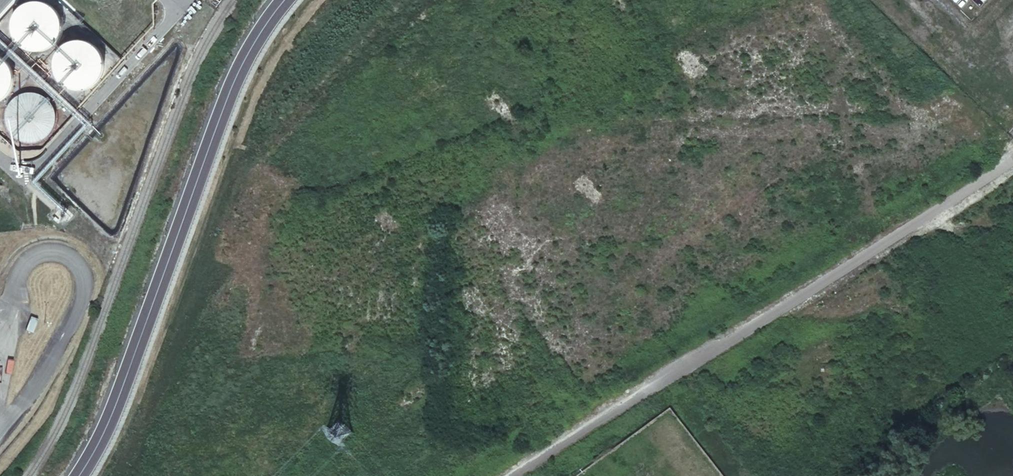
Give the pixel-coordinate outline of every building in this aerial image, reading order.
[(59,41),(61,33),(61,25),(59,17),(56,14),(50,9),(42,6),(34,6),(27,9),(23,11),(18,17),(15,25),(15,33),(18,41),(20,44),(27,49),(34,52),(42,52),(50,49),(53,47),(59,41)] [(99,75),(102,68),(102,59),(99,52),(94,46),(91,43),(83,40),(75,40),(67,43),(64,46),(59,52),(56,60),(56,68),(59,75),(64,82),(67,84),(75,87),(83,87),(91,84),(94,82),(99,75)] [(12,84),(12,76),(10,68),(4,62),(0,59),(0,100),(1,100),(7,95),(10,91),(12,84)]
